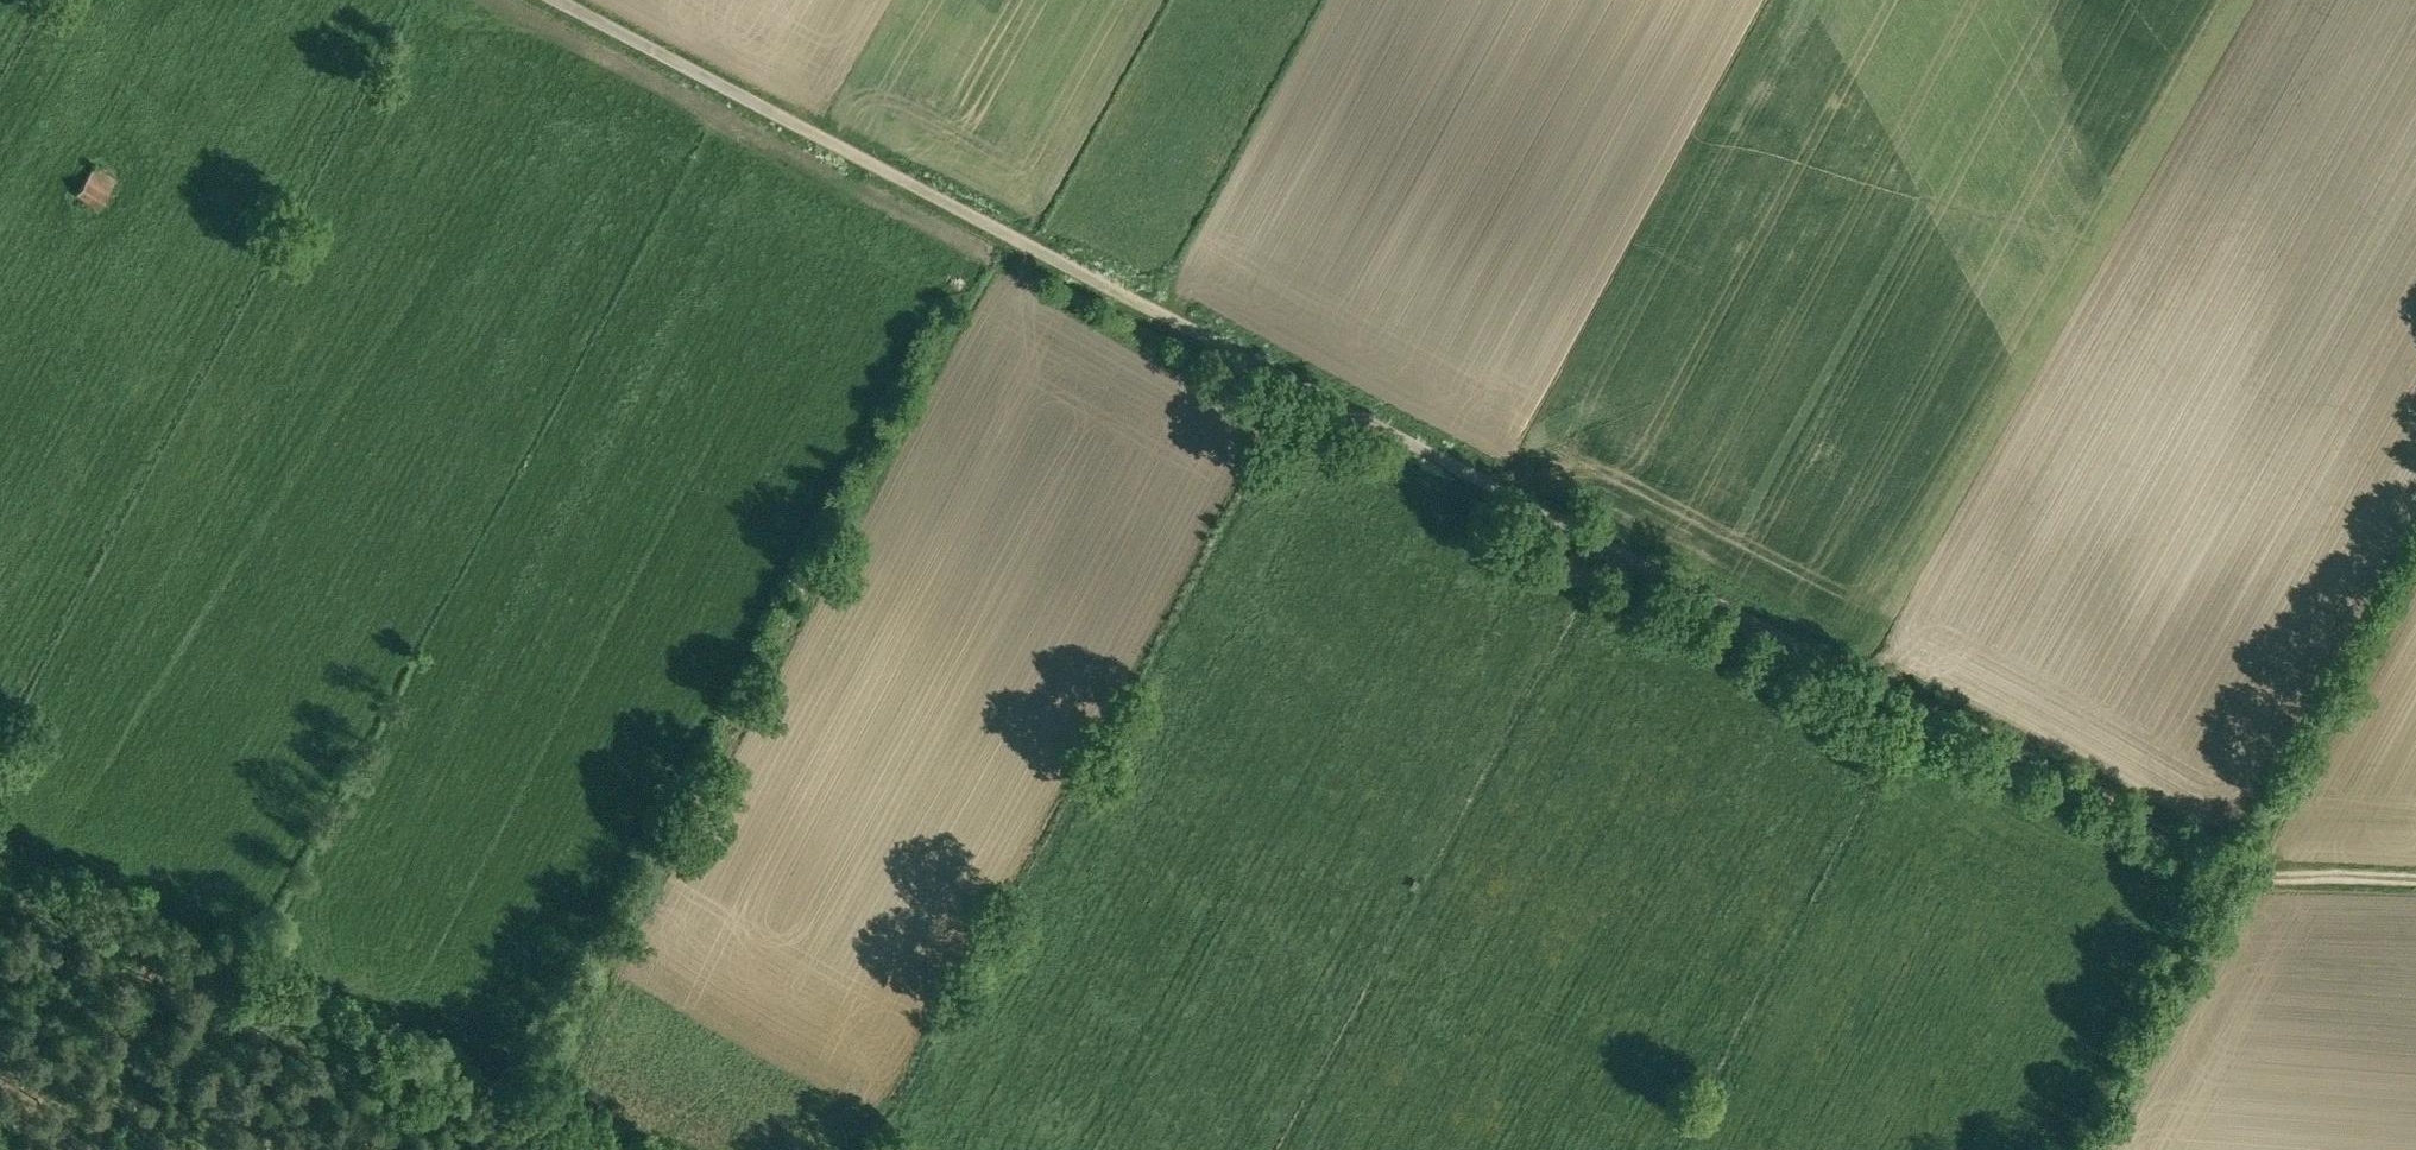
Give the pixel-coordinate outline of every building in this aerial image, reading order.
[(117,179),(94,165),(75,196),(98,210),(117,179)]
